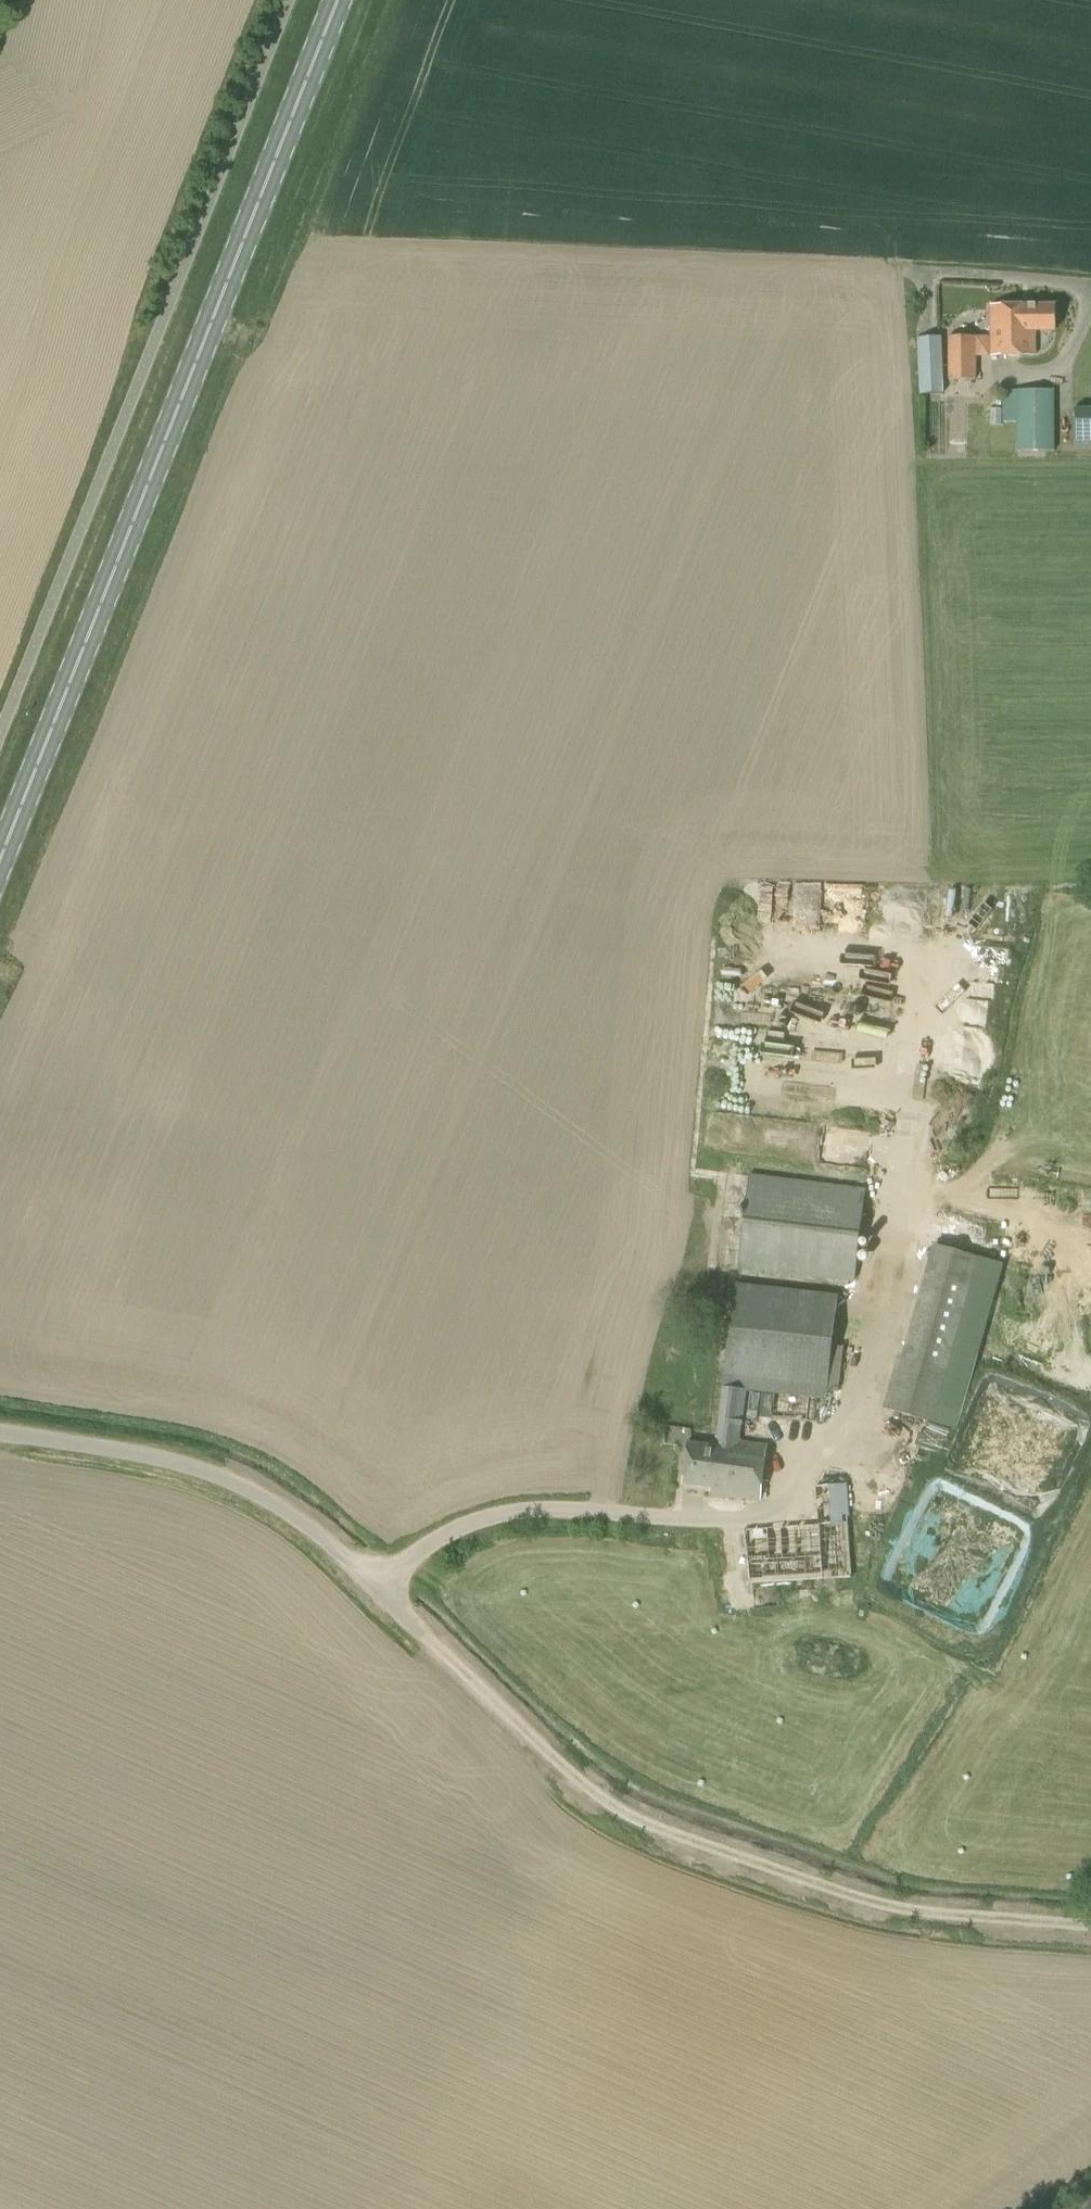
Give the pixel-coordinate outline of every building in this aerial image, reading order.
[(1055,331),(1055,306),(990,306),(990,354),(1036,355),(1036,331),(1055,331)] [(919,395),(944,394),(942,337),(917,338),(919,395)] [(948,380),(976,380),(976,337),(948,337),(948,380)] [(1055,451),(1054,390),(1003,391),(1003,415),(1017,415),(1017,451),(1055,451)] [(1090,451),(1090,408),(1076,408),(1076,451),(1090,451)] [(855,1282),(866,1188),(750,1174),(739,1268),(855,1282)] [(833,1346),(834,1333),(839,1295),(735,1283),(730,1321),(716,1443),(690,1440),(685,1484),(711,1487),(710,1495),(762,1501),(769,1443),(741,1440),(747,1388),(774,1391),(772,1416),(808,1420),(811,1395),(827,1397),(827,1390),(833,1346)] [(833,1346),(827,1390),(838,1392),(844,1348),(833,1346)] [(947,1441),(951,1429),(928,1422),(924,1434),(919,1432),(915,1445),(942,1453),(946,1441),(947,1441)] [(817,1591),(817,1581),(852,1579),(846,1485),(815,1487),(818,1524),(747,1528),(751,1585),(785,1583),(785,1593),(817,1591)]
